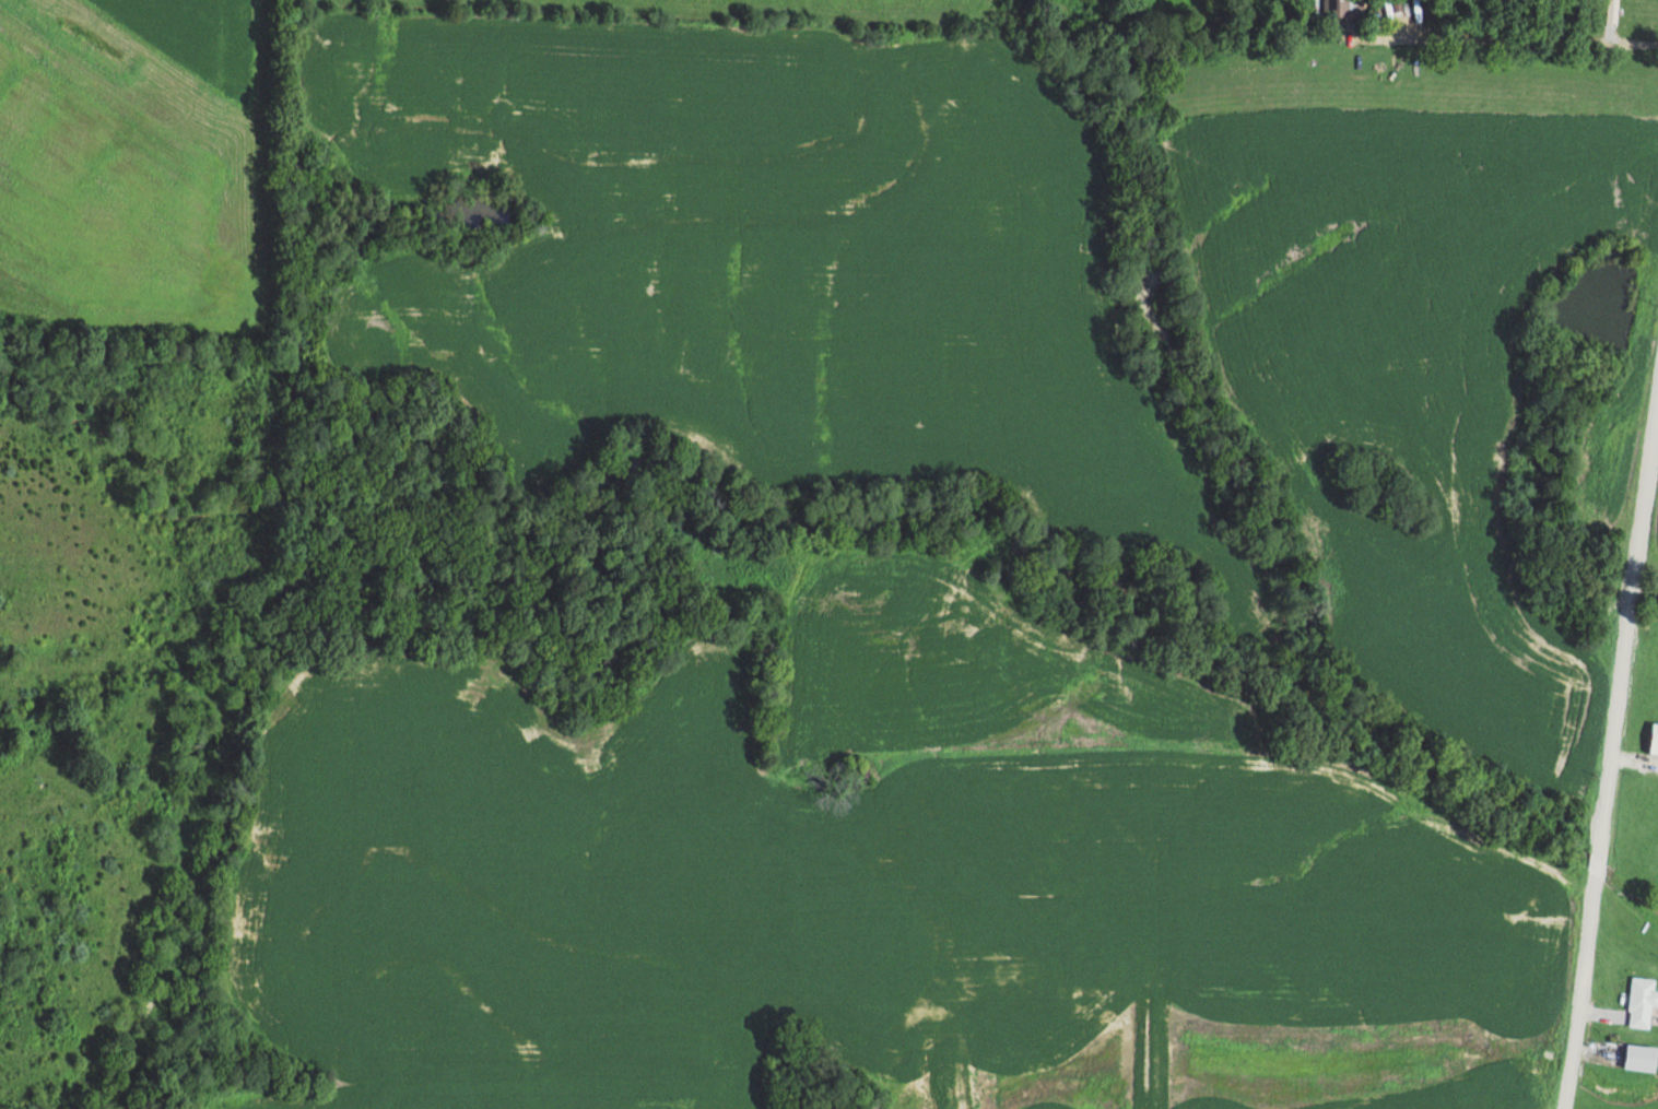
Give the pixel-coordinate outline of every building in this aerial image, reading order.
[(1323,18),(1347,18),(1347,0),(1323,0),(1323,18)] [(1654,990),(1655,979),(1632,977),(1628,1027),(1650,1028),(1652,1007),(1657,1007),(1657,990),(1654,990)] [(1657,1059),(1657,1046),(1628,1045),(1626,1069),(1657,1071),(1657,1059)]
